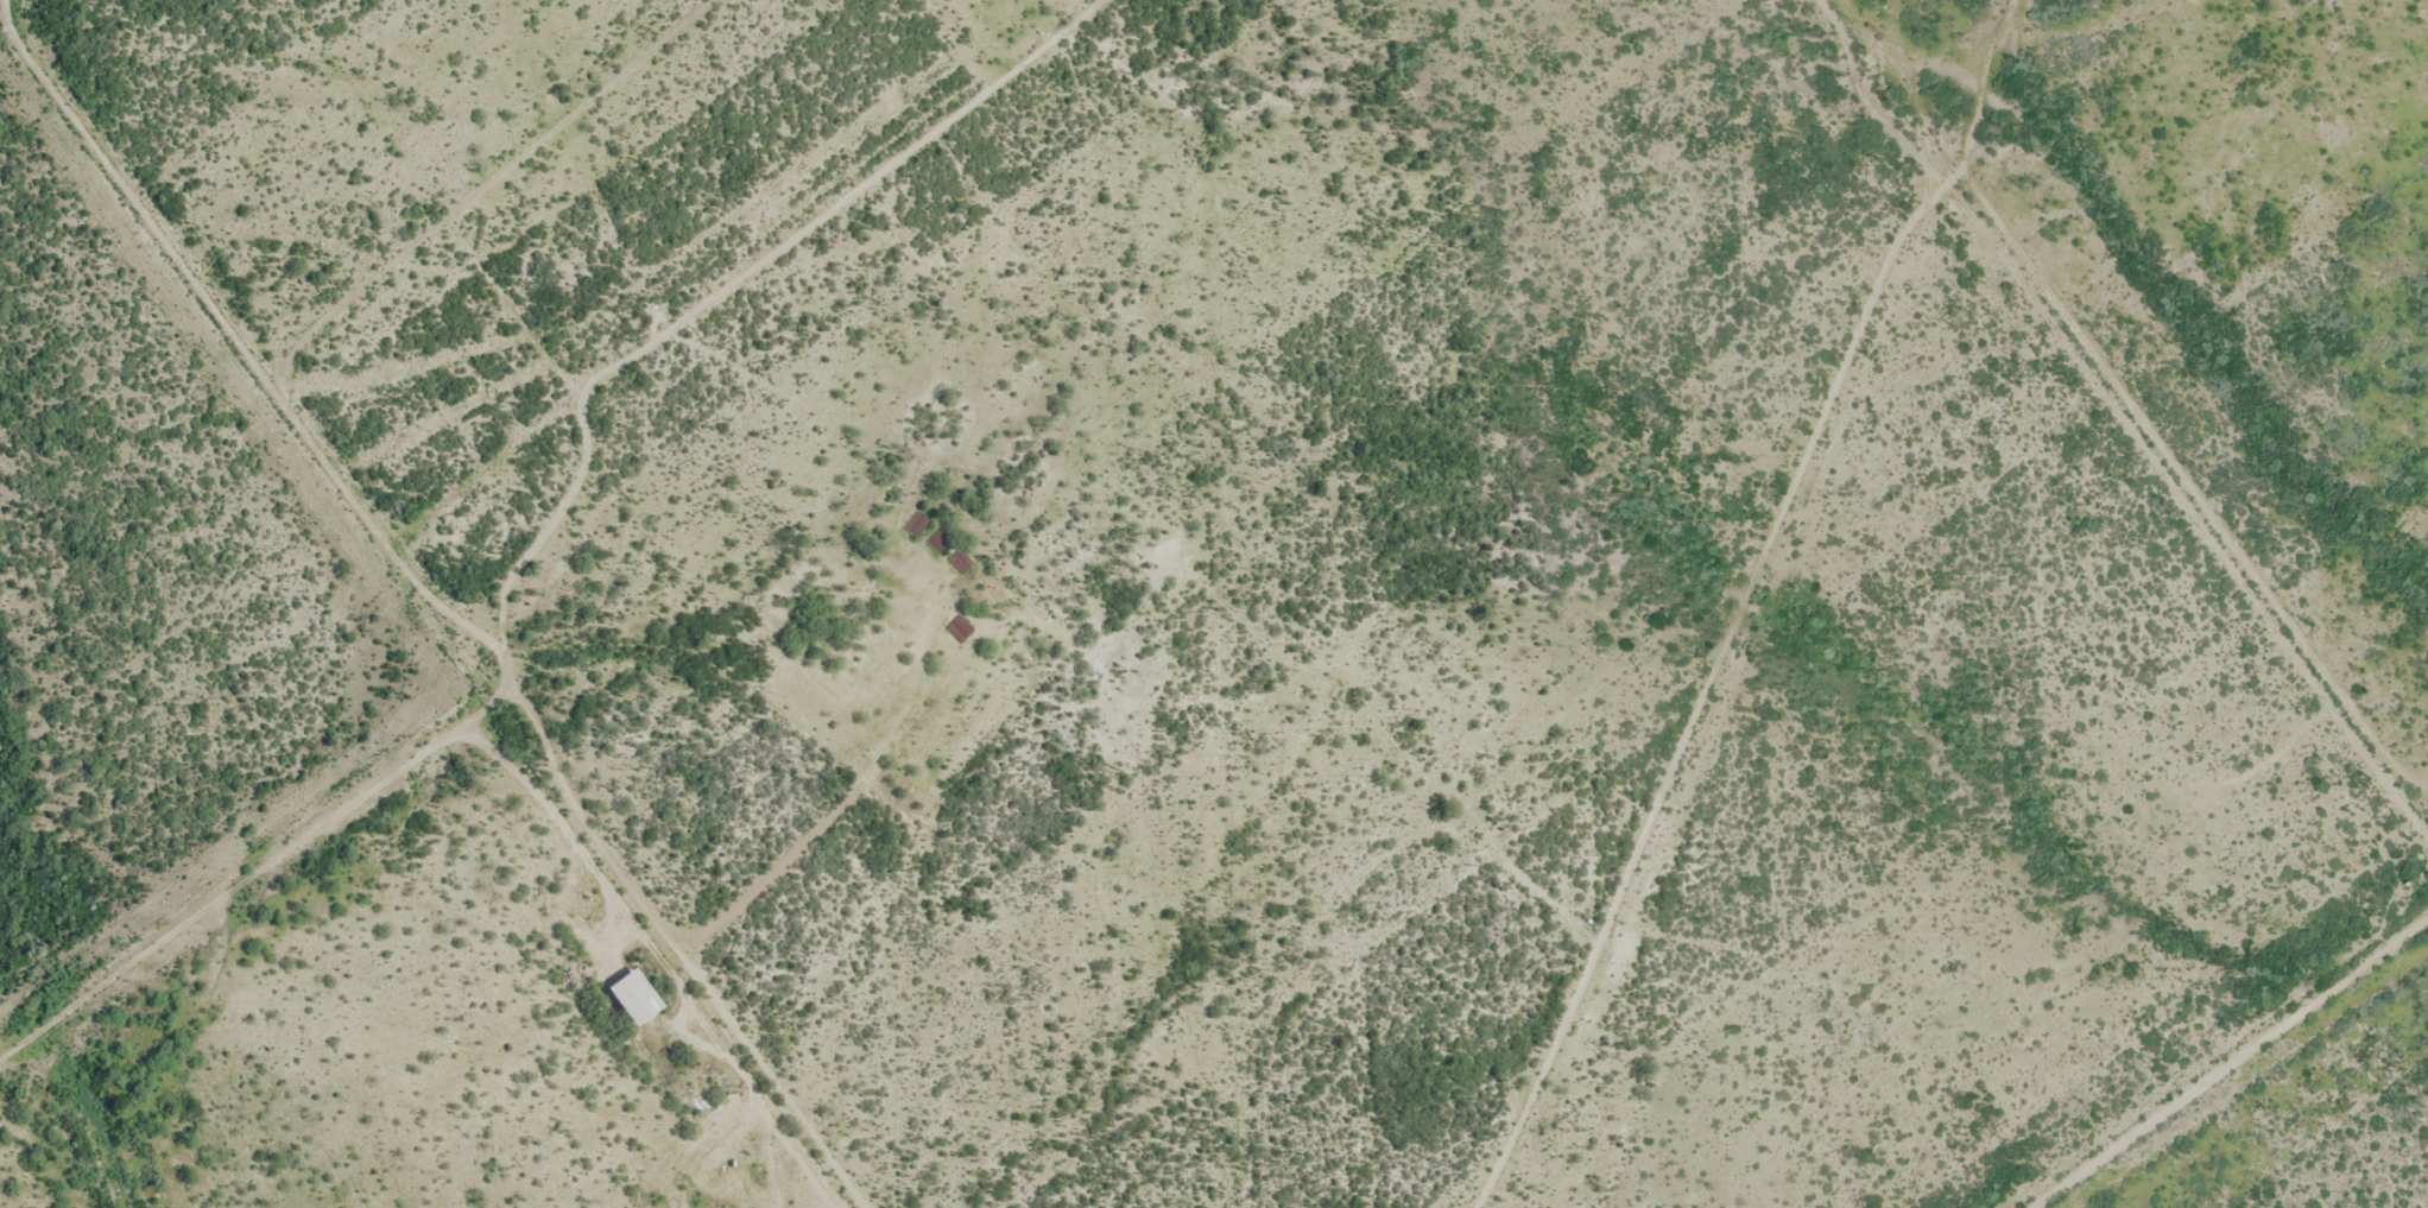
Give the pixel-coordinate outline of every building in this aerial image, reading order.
[(607,984),(630,1026),(661,1009),(637,967),(607,984)]
